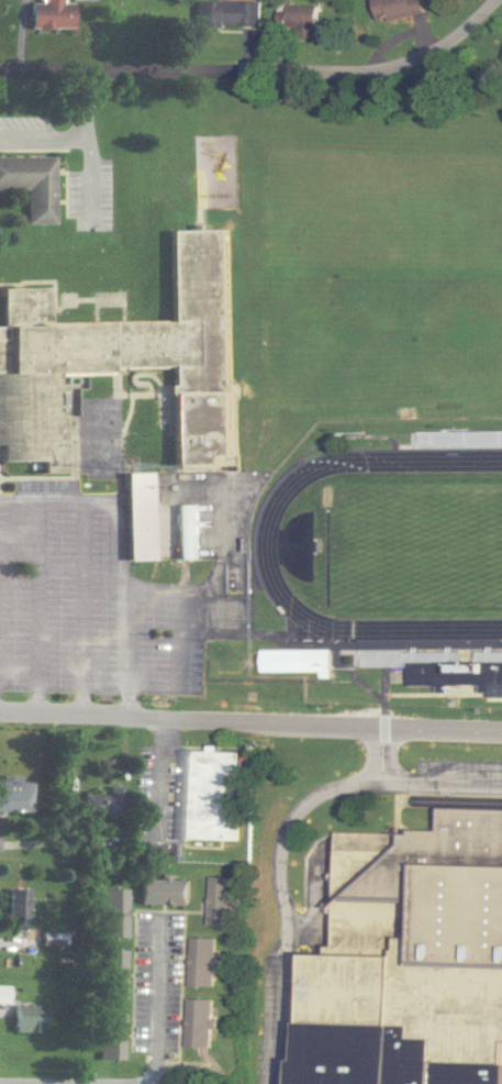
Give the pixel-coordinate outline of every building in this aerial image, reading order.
[(73,0),(69,0),(37,0),(31,0),(30,28),(73,29),(73,0)] [(425,0),(376,0),(381,22),(427,12),(425,0)] [(265,2),(195,2),(195,27),(265,27),(265,2)] [(326,5),(290,5),(290,37),(326,37),(326,5)] [(55,156),(0,156),(0,190),(26,190),(26,223),(55,224),(55,156)] [(232,230),(174,231),(175,322),(53,324),(52,288),(4,289),(4,327),(0,327),(0,452),(2,452),(2,464),(45,464),(46,474),(70,474),(70,445),(56,445),(55,370),(177,368),(178,467),(235,466),(232,230)] [(127,473),(129,561),(155,561),(154,472),(127,473)] [(201,505),(178,505),(178,558),(201,558),(201,505)] [(323,672),(323,678),(336,678),(336,650),(264,650),(264,672),(323,672)] [(413,662),(413,687),(501,686),(501,662),(413,662)] [(247,753),(225,753),(225,746),(215,746),(214,753),(186,752),(182,840),(244,842),(247,753)] [(0,778),(0,812),(32,812),(32,778),(0,778)] [(123,816),(123,787),(109,787),(109,794),(83,794),(83,816),(123,816)] [(448,810),(448,831),(335,830),(333,954),(313,954),(312,1022),(308,1022),(308,1061),(303,1061),(302,1083),(501,1083),(501,811),(448,810)] [(209,926),(235,926),(235,876),(209,876),(209,926)] [(191,905),(191,878),(142,878),(142,905),(191,905)] [(130,888),(103,888),(103,937),(130,937),(130,888)] [(8,918),(29,918),(29,889),(8,889),(8,918)] [(192,938),(192,987),(219,987),(219,938),(192,938)] [(126,999),(126,951),(103,951),(103,999),(126,999)] [(0,986),(0,1004),(9,1004),(9,986),(0,986)] [(217,1049),(217,999),(191,999),(191,1049),(217,1049)] [(14,1006),(14,1032),(46,1032),(46,1006),(14,1006)] [(124,1011),(99,1011),(99,1060),(124,1060),(124,1011)]
